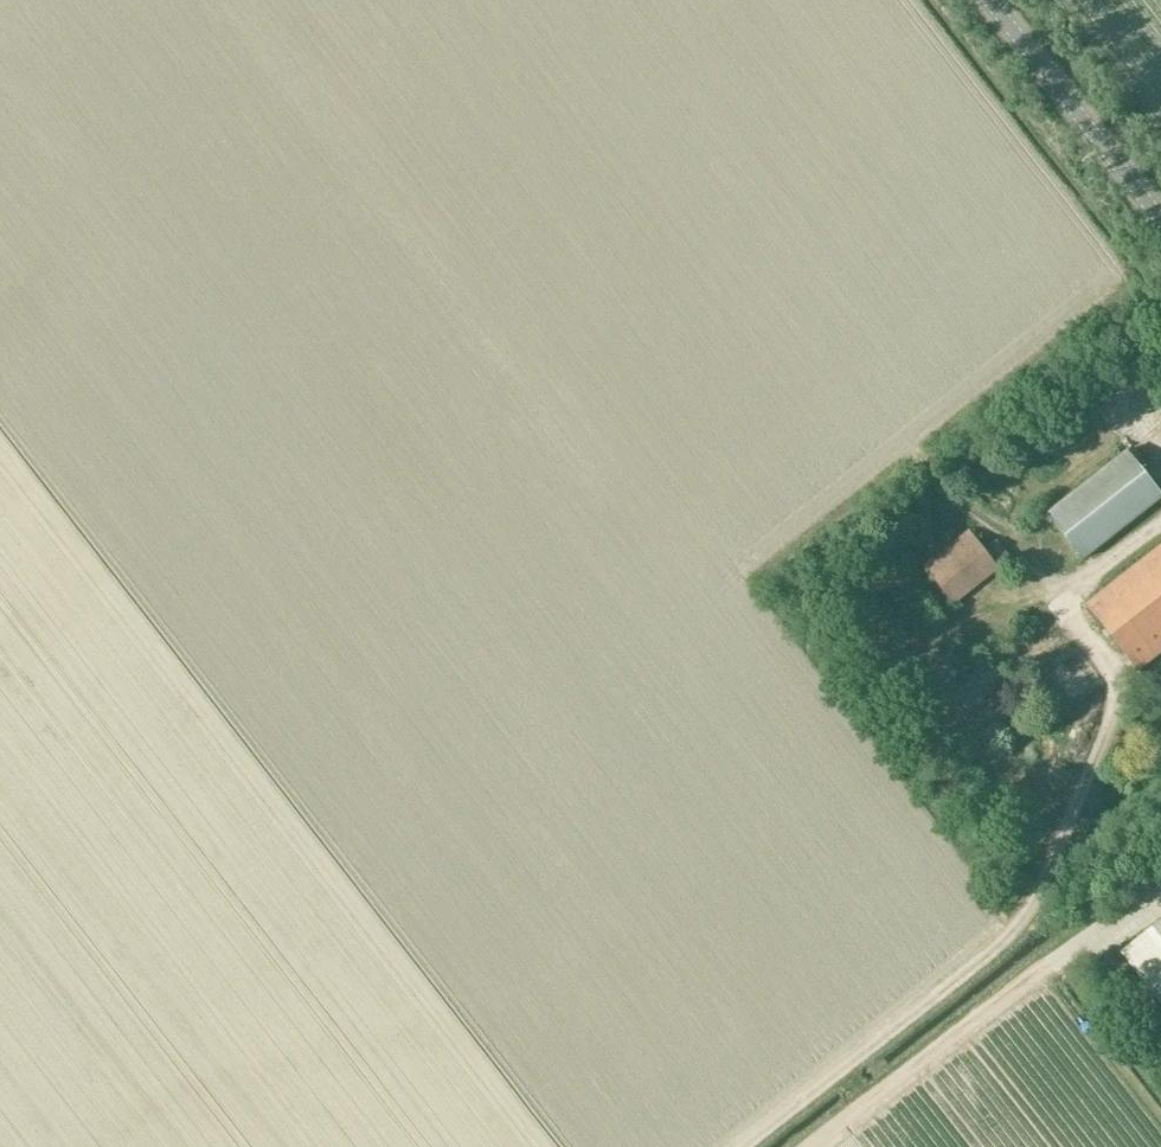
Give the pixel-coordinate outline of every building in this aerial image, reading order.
[(1160,499),(1160,494),(1126,449),(1045,512),(1082,560),(1160,499)] [(953,606),(999,569),(968,530),(922,566),(953,606)] [(1085,603),(1138,671),(1160,653),(1160,544),(1085,603)] [(1078,693),(1092,683),(1068,647),(1054,657),(1078,693)]
